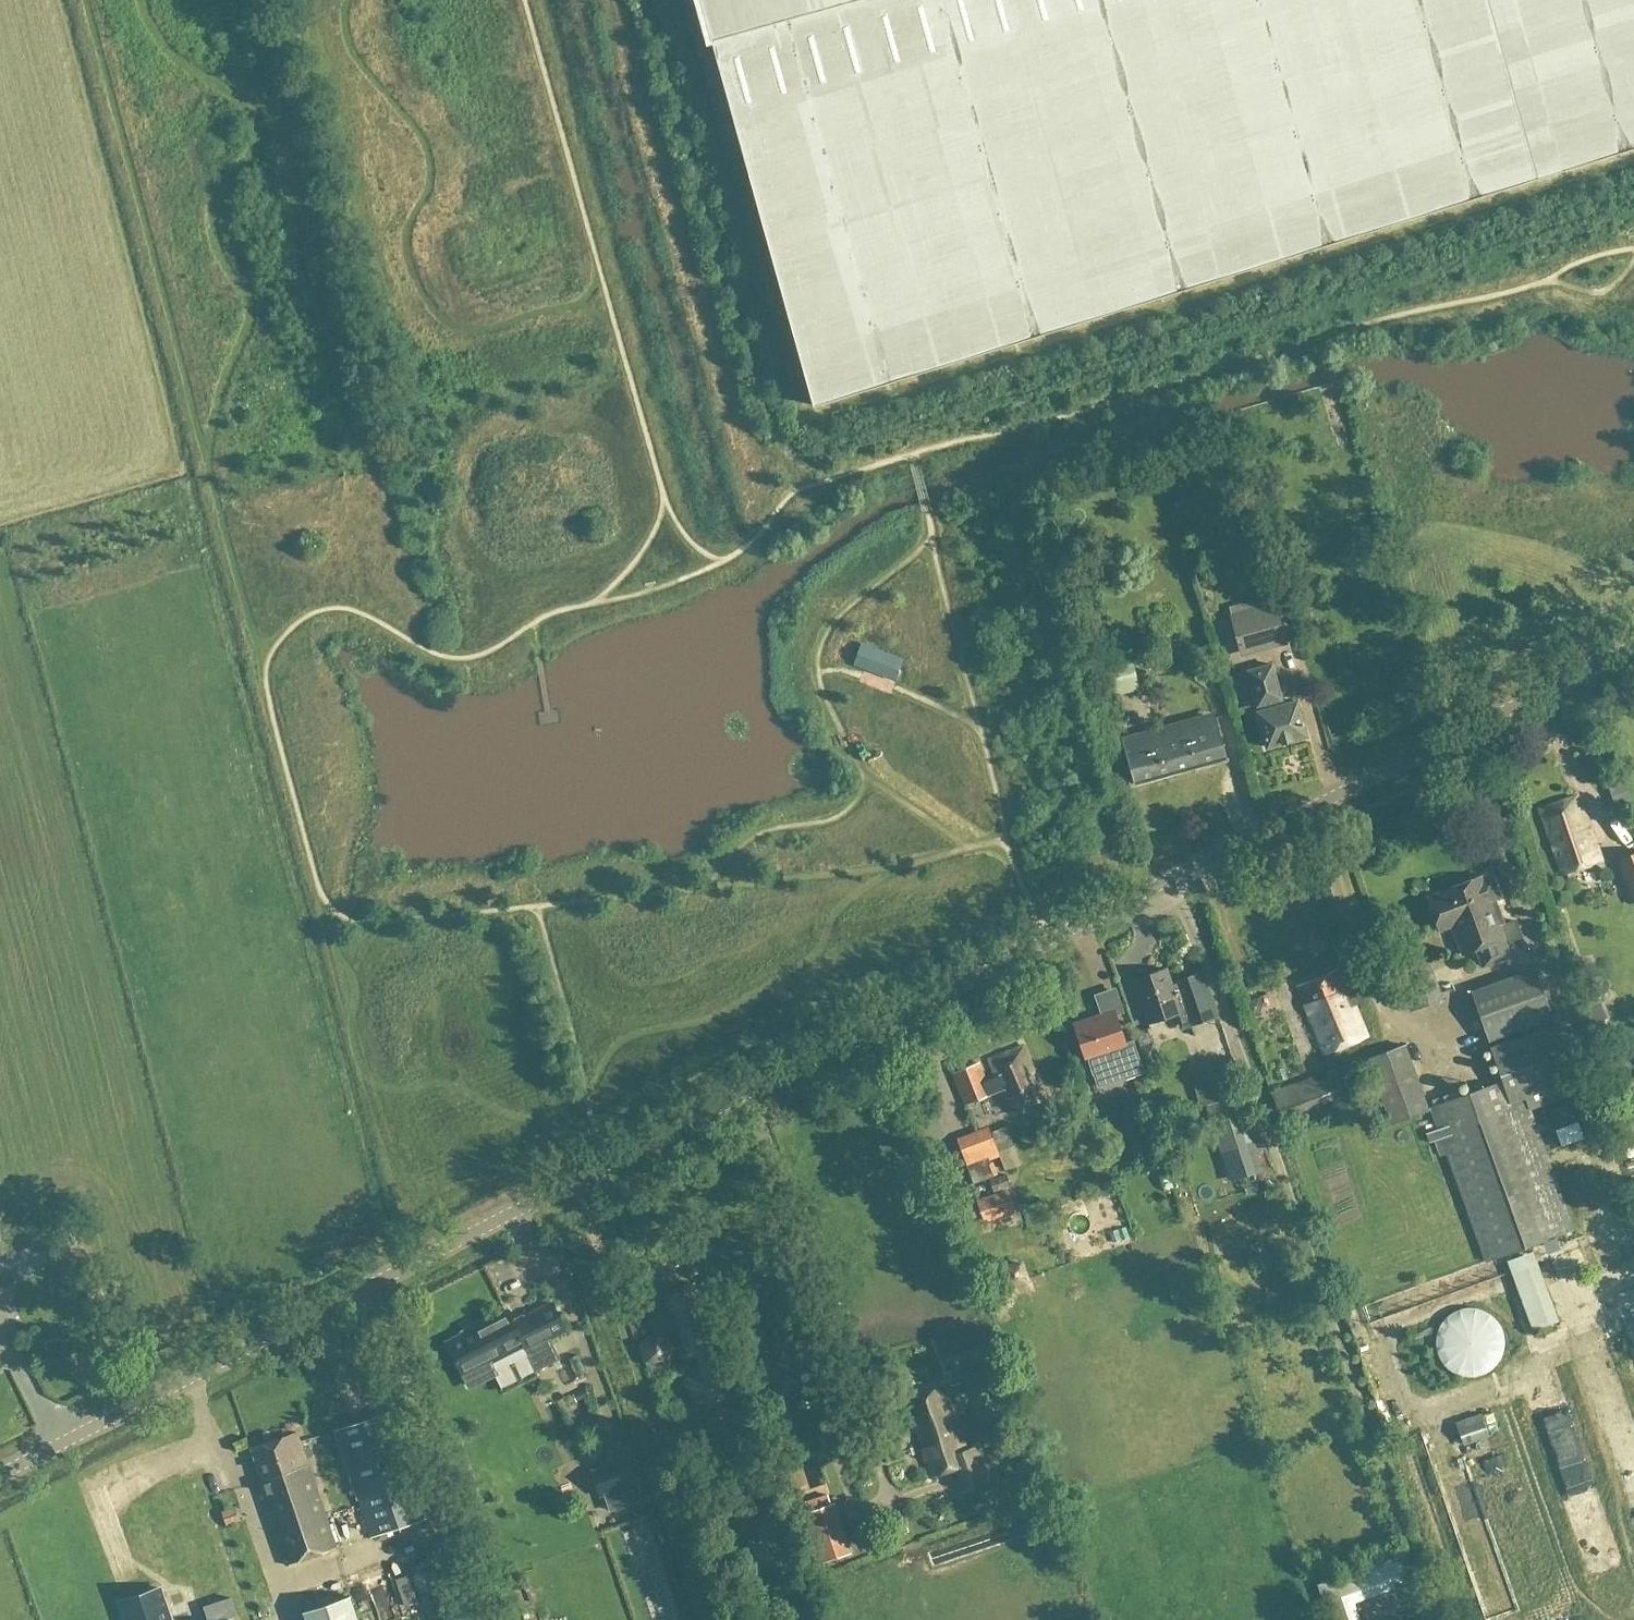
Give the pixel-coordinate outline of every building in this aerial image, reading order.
[(811,407),(1633,148),(1633,0),(699,0),(728,107),(727,107),(811,407)] [(1276,607),(1231,619),(1239,648),(1284,636),(1276,607)] [(1095,658),(1098,669),(1108,665),(1105,655),(1095,658)] [(1281,702),(1271,664),(1245,671),(1255,709),(1264,706),(1266,712),(1256,714),(1265,750),(1304,740),(1295,704),(1279,708),(1278,703),(1281,702)] [(1104,710),(1117,707),(1112,690),(1135,684),(1130,665),(1095,674),(1104,710)] [(1202,718),(1120,740),(1132,787),(1226,762),(1215,720),(1203,723),(1202,718)] [(1575,798),(1538,811),(1561,875),(1598,861),(1575,798)] [(1616,862),(1633,906),(1633,855),(1616,862)] [(1480,877),(1461,884),(1472,914),(1463,917),(1466,926),(1472,924),(1475,932),(1471,934),(1473,938),(1470,939),(1474,949),(1473,949),(1481,970),(1509,960),(1498,928),(1503,927),(1495,902),(1499,901),(1491,877),(1481,880),(1480,877)] [(1472,914),(1461,884),(1438,892),(1439,895),(1425,900),(1436,933),(1450,928),(1459,954),(1473,949),(1474,949),(1470,939),(1473,938),(1471,934),(1475,932),(1472,924),(1466,926),(1463,917),(1472,914)] [(1420,944),(1386,956),(1407,1014),(1441,1002),(1420,944)] [(1534,970),(1469,993),(1486,1042),(1551,1020),(1534,970)] [(1164,971),(1133,981),(1147,1023),(1179,1012),(1184,1028),(1213,1018),(1199,975),(1169,985),(1164,971)] [(1337,971),(1295,988),(1323,1054),(1364,1036),(1352,1007),(1357,1004),(1349,987),(1344,989),(1337,971)] [(1576,979),(1585,1006),(1606,999),(1597,972),(1576,979)] [(1129,1040),(1123,1042),(1113,1011),(1099,1015),(1100,1021),(1074,1029),(1093,1090),(1140,1075),(1129,1040)] [(1491,1086),(1428,1109),(1435,1131),(1424,1134),(1427,1144),(1433,1142),(1438,1157),(1447,1154),(1484,1262),(1571,1230),(1523,1098),(1573,1081),(1554,1027),(1488,1050),(1506,1101),(1498,1104),(1491,1086)] [(1044,1100),(1021,1047),(987,1061),(994,1078),(984,1082),(977,1065),(951,1075),(963,1106),(990,1095),(988,1092),(998,1087),(1009,1114),(1044,1100)] [(1402,1048),(1365,1061),(1388,1124),(1425,1111),(1402,1048)] [(1190,1071),(1193,1081),(1201,1108),(1210,1105),(1234,1181),(1254,1175),(1230,1098),(1242,1094),(1231,1058),(1190,1071)] [(1312,1076),(1270,1093),(1285,1133),(1347,1110),(1332,1071),(1323,1073),(1324,1080),(1315,1082),(1312,1076)] [(1145,1078),(1133,1082),(1138,1098),(1150,1095),(1145,1078)] [(1582,1140),(1576,1123),(1554,1131),(1560,1148),(1582,1140)] [(988,1127),(955,1139),(966,1170),(998,1158),(997,1157),(998,1156),(988,1127)] [(1245,1195),(1258,1191),(1255,1181),(1241,1185),(1245,1195)] [(982,1226),(1015,1213),(1006,1191),(973,1204),(982,1226)] [(1530,1253),(1505,1262),(1531,1327),(1554,1319),(1530,1253)] [(695,1258),(682,1262),(687,1279),(700,1274),(695,1258)] [(1000,1266),(1004,1280),(1017,1276),(1013,1262),(1000,1266)] [(669,1342),(669,1344),(660,1334),(639,1345),(644,1365),(664,1366),(672,1351),(676,1363),(694,1356),(700,1376),(683,1382),(693,1412),(739,1396),(729,1366),(716,1371),(709,1351),(713,1350),(692,1286),(664,1296),(678,1338),(669,1342)] [(547,1339),(565,1331),(552,1305),(513,1325),(506,1311),(473,1328),(474,1330),(445,1344),(467,1387),(492,1374),(486,1363),(521,1345),(527,1356),(550,1345),(547,1339)] [(1499,1361),(1503,1345),(1500,1330),(1488,1315),(1472,1309),(1456,1311),(1441,1322),(1434,1336),(1434,1353),(1441,1367),(1455,1377),(1471,1379),(1487,1373),(1499,1361)] [(1461,1395),(1484,1389),(1482,1379),(1458,1385),(1461,1395)] [(994,1381),(963,1393),(978,1423),(1007,1409),(994,1381)] [(959,1383),(949,1387),(954,1399),(964,1395),(959,1383)] [(584,1389),(572,1395),(575,1403),(588,1397),(584,1389)] [(904,1402),(929,1478),(955,1469),(958,1480),(960,1479),(964,1491),(990,1483),(978,1447),(960,1453),(939,1391),(904,1402)] [(306,1442),(340,1548),(427,1519),(390,1413),(306,1442)] [(1017,1432),(987,1445),(994,1459),(1015,1451),(1016,1454),(1023,1452),(1021,1448),(1023,1447),(1017,1432)] [(294,1435),(248,1450),(259,1483),(254,1485),(265,1516),(315,1500),(294,1435)] [(598,1497),(635,1484),(627,1461),(590,1473),(598,1497)] [(642,1537),(634,1490),(612,1494),(620,1541),(642,1537)] [(319,1527),(313,1510),(318,1508),(315,1500),(265,1516),(282,1567),(332,1551),(323,1526),(319,1527)] [(849,1556),(833,1506),(798,1518),(814,1567),(849,1556)] [(484,1539),(488,1550),(496,1547),(492,1536),(484,1539)] [(520,1589),(512,1565),(505,1567),(513,1591),(520,1589)] [(1355,1574),(1361,1594),(1383,1586),(1376,1567),(1355,1574)] [(1345,1600),(1338,1580),(1318,1587),(1329,1619),(1352,1619),(1345,1600)] [(119,1604),(124,1619),(169,1619),(159,1590),(119,1604)] [(348,1597),(301,1613),(303,1619),(356,1619),(348,1597)]
